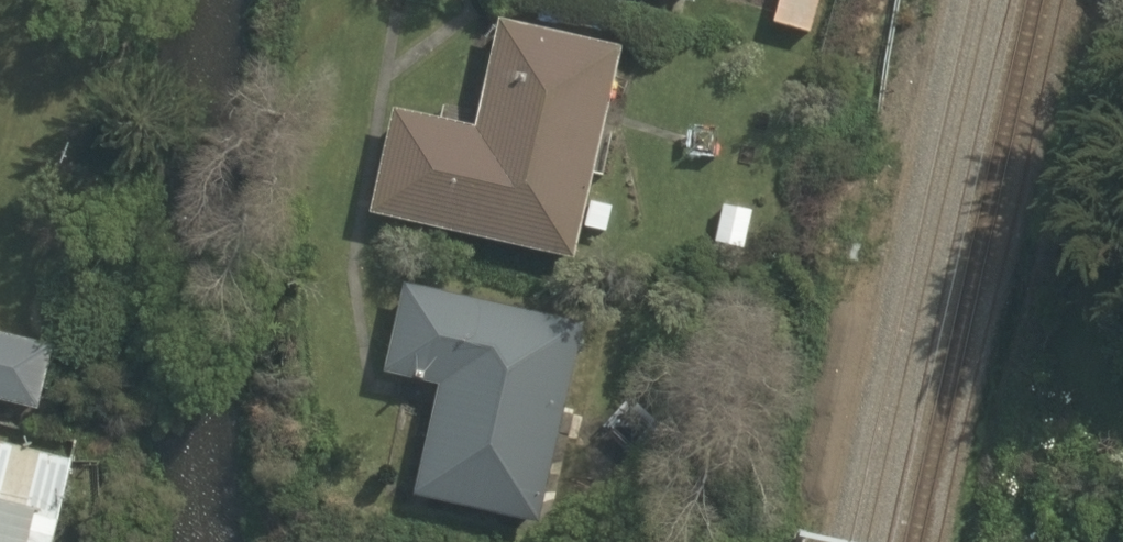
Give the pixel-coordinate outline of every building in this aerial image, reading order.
[(692,9),(695,0),(659,0),(692,9)] [(819,0),(779,0),(772,23),(810,34),(819,0)] [(369,222),(575,266),(620,54),(498,28),(477,128),(393,110),(369,222)] [(580,327),(403,287),(383,374),(436,386),(412,494),(536,522),(580,327)] [(40,414),(55,347),(0,335),(0,405),(40,414)] [(76,462),(0,445),(0,541),(58,541),(76,462)]
